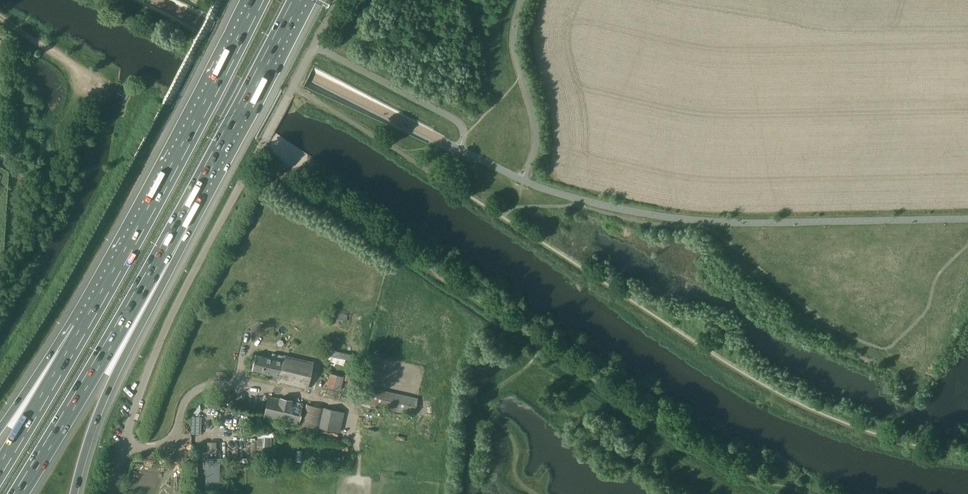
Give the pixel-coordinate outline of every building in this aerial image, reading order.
[(345,325),(347,315),(330,312),(328,322),(345,325)] [(347,360),(349,353),(328,349),(327,356),(347,360)] [(255,355),(252,370),(268,373),(266,379),(278,381),(278,382),(306,388),(312,362),(284,355),(283,361),(271,359),(255,355)] [(341,390),(344,376),(331,373),(327,387),(341,390)] [(361,403),(414,414),(417,398),(365,387),(361,403)] [(298,425),(303,404),(292,401),(292,400),(280,398),(269,396),(264,418),(298,425)] [(319,427),(336,431),(340,432),(344,413),(324,407),(319,427)] [(273,437),(274,432),(258,432),(257,450),(264,450),(263,463),(270,463),(271,437),(273,437)] [(219,492),(220,462),(210,462),(209,491),(219,492)] [(197,484),(198,464),(190,463),(190,484),(197,484)]
